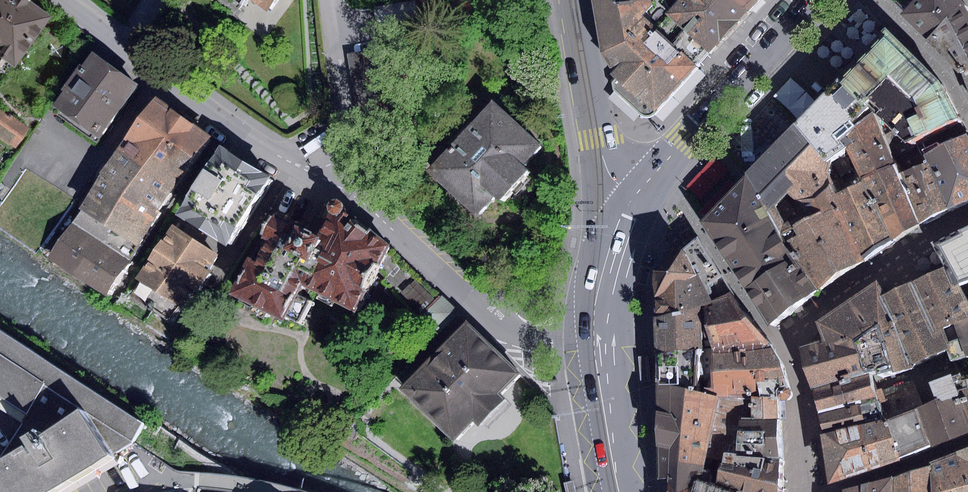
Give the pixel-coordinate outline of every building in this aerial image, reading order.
[(36,12),(20,0),(0,0),(0,60),(36,12)] [(269,12),(277,0),(253,0),(269,12)] [(416,0),(374,7),(377,24),(419,17),(417,8),(416,0)] [(599,51),(616,78),(612,81),(613,89),(641,113),(645,116),(650,116),(653,114),(708,51),(667,11),(662,0),(593,0),(599,51)] [(667,11),(708,51),(745,11),(732,0),(662,0),(667,11)] [(745,11),(756,0),(732,0),(745,11)] [(901,15),(960,74),(967,91),(967,6),(961,0),(914,0),(901,15)] [(886,34),(837,78),(864,103),(867,106),(904,141),(959,119),(941,83),(935,78),(886,34)] [(99,138),(137,85),(90,52),(53,105),(99,138)] [(837,78),(792,124),(824,160),(844,146),(838,138),(855,125),(851,121),(867,106),(864,103),(837,78)] [(157,212),(208,136),(151,98),(100,174),(157,212)] [(523,168),(542,147),(494,103),(429,174),(477,217),(495,197),(500,202),(528,173),(523,168)] [(891,241),(919,223),(899,173),(888,149),(867,106),(851,121),(855,125),(838,138),(844,146),(862,182),(891,241)] [(10,145),(23,127),(0,110),(0,138),(10,145)] [(792,124),(743,173),(768,209),(775,203),(787,192),(800,214),(803,218),(838,204),(826,172),(824,160),(792,124)] [(923,154),(927,162),(950,209),(967,200),(967,139),(965,134),(923,154)] [(218,145),(175,214),(225,245),(268,176),(218,145)] [(919,223),(950,209),(927,162),(899,173),(919,223)] [(0,206),(0,228),(36,253),(73,200),(27,168),(0,206)] [(743,173),(699,220),(769,324),(817,289),(796,253),(768,209),(743,173)] [(47,259),(104,296),(157,212),(100,174),(78,207),(81,210),(47,259)] [(864,259),(891,241),(862,182),(835,192),(838,204),(864,259)] [(353,309),(387,244),(341,210),(343,205),(340,199),(334,197),(328,199),(325,204),(326,209),(317,232),(274,209),(260,233),(266,236),(253,261),(247,258),(229,291),(279,318),(299,280),(353,309)] [(817,289),(864,259),(838,204),(803,218),(800,214),(787,221),(775,203),(768,209),(796,253),(817,289)] [(171,224),(136,278),(182,308),(218,254),(171,224)] [(937,244),(947,265),(956,283),(967,279),(967,228),(937,244)] [(707,312),(732,294),(697,236),(654,272),(653,316),(707,312)] [(880,294),(908,366),(948,347),(942,329),(967,316),(967,309),(956,283),(947,265),(880,294)] [(407,266),(386,289),(419,318),(440,296),(407,266)] [(182,308),(136,278),(126,293),(173,323),(182,308)] [(797,345),(811,388),(870,371),(871,377),(908,366),(880,294),(874,283),(815,321),(821,339),(797,345)] [(710,356),(774,348),(732,294),(707,312),(710,356)] [(419,318),(414,323),(432,341),(458,313),(440,296),(419,318)] [(707,312),(653,316),(655,359),(710,356),(707,312)] [(942,329),(948,347),(952,360),(967,356),(967,316),(942,329)] [(468,325),(404,391),(455,441),(475,421),(482,427),(508,401),(501,395),(520,376),(468,325)] [(112,455),(130,444),(140,422),(0,331),(0,396),(26,413),(0,454),(0,467),(32,449),(27,441),(40,433),(44,440),(85,414),(112,455)] [(774,348),(710,356),(712,393),(709,394),(719,399),(747,408),(747,404),(765,407),(772,408),(772,429),(782,419),(780,401),(790,401),(793,396),(790,387),(783,365),(774,348)] [(710,356),(655,359),(656,386),(687,389),(709,394),(712,393),(710,356)] [(811,388),(817,413),(876,397),(874,390),(871,377),(870,371),(811,388)] [(951,377),(950,374),(928,383),(934,398),(922,405),(917,408),(930,446),(967,432),(967,427),(951,377)] [(962,380),(960,374),(951,377),(967,427),(967,379),(962,380)] [(881,388),(874,390),(882,417),(917,408),(922,405),(913,380),(881,390),(881,388)] [(687,389),(656,386),(659,478),(667,479),(667,482),(705,481),(707,474),(704,468),(719,399),(709,394),(687,389)] [(817,413),(821,434),(882,417),(876,397),(817,413)] [(747,408),(719,399),(704,468),(719,467),(760,468),(762,429),(765,407),(747,404),(747,408)] [(819,435),(828,484),(930,446),(917,408),(882,417),(821,434),(819,435)] [(115,459),(112,455),(85,414),(44,440),(40,433),(27,441),(32,449),(0,467),(0,491),(59,491),(115,459)] [(772,429),(762,429),(760,468),(786,460),(782,419),(772,429)] [(928,466),(930,491),(967,491),(967,447),(927,461),(928,466)] [(729,491),(783,491),(786,460),(760,468),(719,467),(716,487),(729,491)] [(891,477),(891,491),(930,491),(928,466),(891,477)] [(842,490),(842,491),(891,491),(891,477),(842,490)] [(716,487),(705,481),(667,482),(667,491),(729,491),(716,487)] [(566,484),(568,491),(576,491),(574,482),(566,484)]
